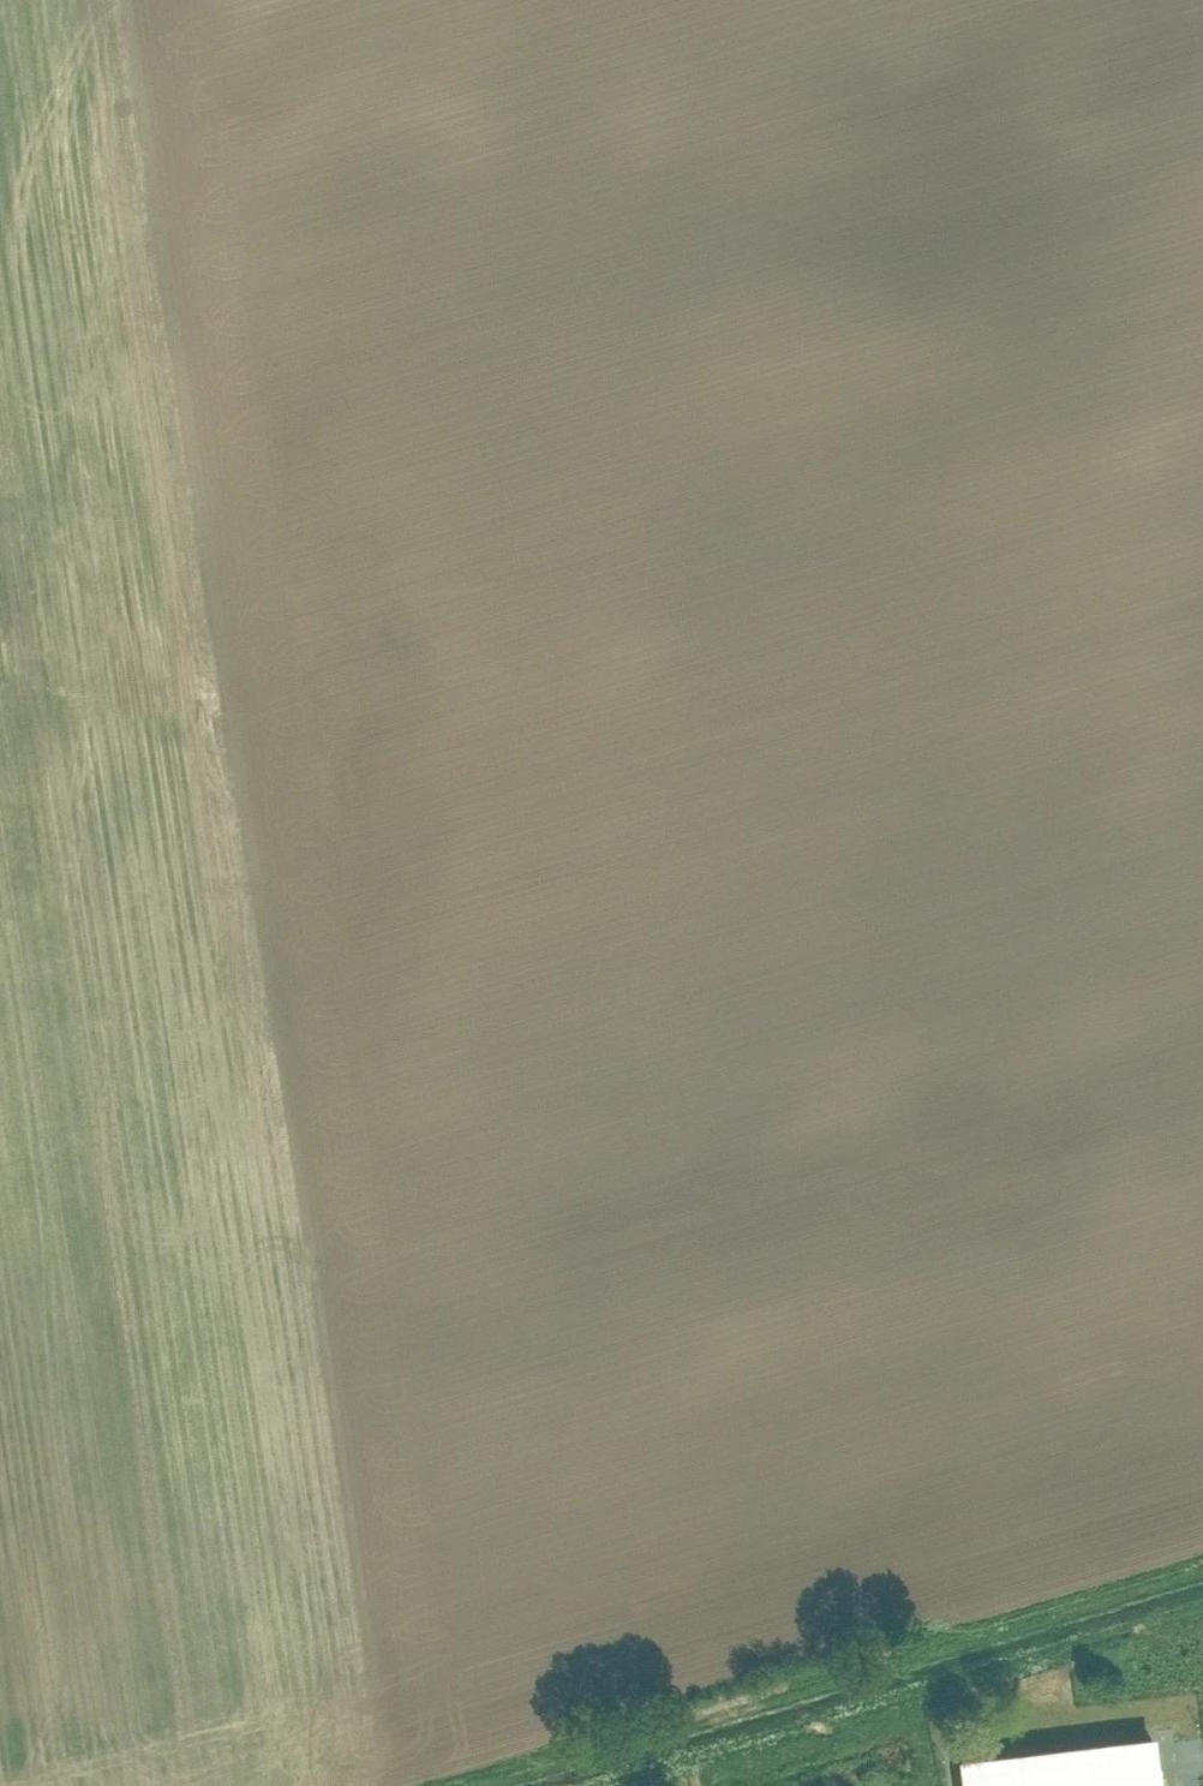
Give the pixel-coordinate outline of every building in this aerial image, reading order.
[(965,1762),(968,1785),(1158,1785),(1152,1740),(965,1762)]
